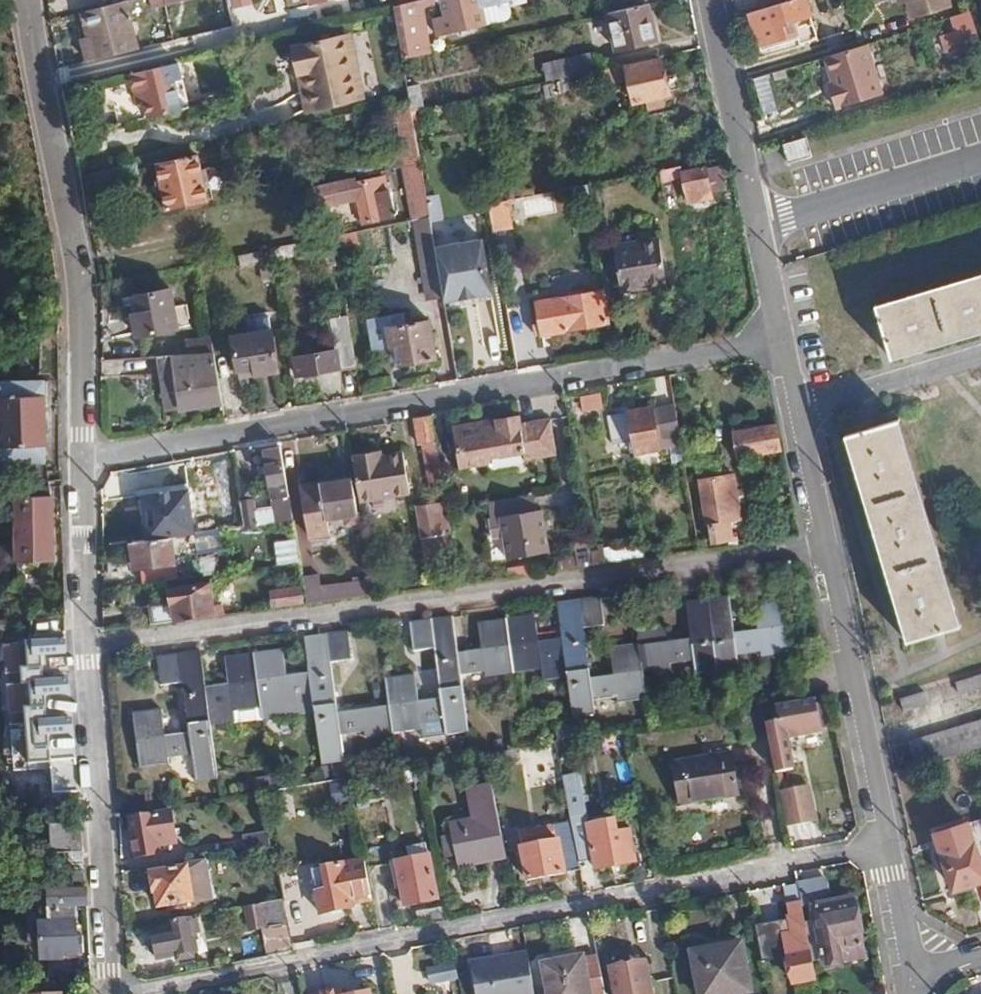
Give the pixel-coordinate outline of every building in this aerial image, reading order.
[(166,0),(150,0),(154,9),(168,6),(166,0)] [(206,0),(166,0),(168,6),(187,0),(193,24),(182,27),(184,42),(196,40),(198,45),(216,41),(206,0)] [(478,0),(448,0),(440,2),(448,38),(474,31),(472,15),(481,13),(478,0)] [(748,13),(762,52),(798,42),(794,27),(799,25),(799,22),(811,18),(808,8),(834,0),(839,15),(862,9),(860,0),(790,0),(764,8),(748,13)] [(959,7),(958,0),(903,0),(908,20),(959,7)] [(123,3),(82,14),(96,69),(135,60),(123,3)] [(407,5),(391,9),(402,62),(413,59),(408,34),(412,32),(407,5)] [(656,45),(647,6),(608,15),(617,53),(656,45)] [(947,51),(978,41),(969,12),(951,18),(956,32),(942,36),(947,51)] [(302,85),(343,75),(334,42),(288,52),(294,79),(299,78),(302,85)] [(862,45),(831,54),(835,71),(841,69),(845,85),(826,90),(831,108),(877,94),(862,45)] [(597,73),(600,73),(597,57),(545,68),(548,84),(597,73)] [(628,70),(627,66),(600,73),(597,73),(600,85),(629,79),(635,101),(647,99),(649,110),(665,107),(663,96),(670,95),(670,92),(679,89),(676,77),(665,78),(662,62),(628,70)] [(172,67),(122,79),(127,97),(134,95),(141,122),(183,113),(172,67)] [(841,69),(835,71),(838,80),(824,84),(826,90),(845,85),(841,69)] [(354,103),(348,74),(343,75),(302,85),(309,114),(354,103)] [(770,74),(756,78),(766,120),(780,116),(770,74)] [(270,104),(272,119),(305,115),(303,99),(270,104)] [(410,105),(383,111),(386,128),(398,126),(405,171),(421,167),(412,115),(410,105)] [(813,158),(807,138),(785,145),(791,164),(813,158)] [(210,203),(199,157),(158,167),(170,212),(210,203)] [(727,179),(724,159),(710,162),(711,171),(682,176),(682,180),(687,207),(710,202),(710,195),(725,192),(724,180),(727,179)] [(421,167),(405,171),(415,223),(419,223),(431,220),(421,167)] [(660,172),(662,184),(682,180),(682,176),(680,168),(660,172)] [(387,179),(357,185),(364,225),(396,218),(392,195),(389,195),(387,179)] [(442,195),(431,195),(432,219),(443,219),(442,195)] [(490,207),(510,203),(515,202),(514,196),(489,200),(490,207)] [(490,207),(495,235),(514,231),(510,203),(490,207)] [(431,220),(419,223),(421,236),(417,237),(422,270),(439,267),(436,246),(431,220)] [(439,267),(446,301),(493,293),(483,238),(436,246),(439,267)] [(336,252),(334,239),(271,251),(273,263),(336,252)] [(666,286),(658,239),(614,248),(622,294),(666,286)] [(271,251),(243,256),(244,268),(263,265),(267,284),(276,283),(273,263),(271,251)] [(876,304),(892,358),(980,332),(980,273),(876,304)] [(178,328),(171,290),(137,296),(141,314),(133,316),(139,338),(178,328)] [(608,322),(603,291),(536,303),(540,322),(535,323),(536,335),(608,322)] [(437,360),(433,323),(388,329),(390,349),(400,348),(402,366),(437,360)] [(281,374),(274,332),(236,338),(240,372),(258,369),(259,376),(281,374)] [(214,354),(160,358),(162,377),(178,376),(181,409),(223,405),(214,354)] [(290,362),(291,368),(296,367),(298,378),(341,370),(339,354),(290,362)] [(178,376),(162,377),(165,411),(181,409),(178,376)] [(36,379),(0,385),(0,448),(2,465),(47,457),(45,440),(48,440),(41,392),(38,392),(36,379)] [(580,396),(583,412),(605,408),(603,392),(580,396)] [(681,436),(677,407),(654,409),(654,408),(610,415),(613,443),(636,441),(637,451),(660,448),(659,440),(681,436)] [(540,428),(537,414),(499,420),(499,435),(486,437),(489,458),(525,453),(522,431),(540,428)] [(735,434),(776,427),(774,415),(733,423),(735,434)] [(432,416),(416,419),(420,448),(424,446),(432,492),(444,489),(432,416)] [(962,625),(897,417),(845,433),(909,641),(962,625)] [(781,451),(776,427),(735,434),(739,459),(781,451)] [(659,440),(660,448),(683,445),(681,436),(659,440)] [(399,499),(390,447),(369,449),(374,481),(364,483),(368,504),(399,499)] [(294,522),(281,448),(265,451),(274,510),(257,513),(254,501),(243,502),(247,529),(294,522)] [(180,493),(175,461),(133,468),(139,501),(180,493)] [(741,522),(735,475),(703,481),(709,527),(711,526),(714,546),(732,544),(731,523),(741,522)] [(361,524),(354,483),(305,492),(314,543),(330,541),(326,519),(347,517),(348,526),(361,524)] [(54,564),(54,500),(18,500),(17,563),(54,564)] [(247,529),(243,502),(225,505),(228,531),(247,529)] [(452,537),(447,506),(419,510),(425,541),(452,537)] [(542,509),(488,518),(492,540),(502,538),(506,562),(550,554),(542,509)] [(184,537),(188,537),(184,514),(163,516),(166,539),(184,537)] [(163,516),(140,518),(144,542),(166,539),(163,516)] [(140,518),(102,520),(102,548),(132,544),(144,542),(140,518)] [(144,542),(132,544),(135,568),(141,568),(143,585),(175,580),(172,549),(186,548),(184,537),(166,539),(144,542)] [(428,563),(456,558),(455,553),(452,537),(425,541),(428,563)] [(594,568),(592,556),(558,561),(559,572),(594,568)] [(308,605),(373,597),(371,584),(325,589),(322,576),(304,579),(308,605)] [(214,586),(174,591),(176,604),(153,607),(155,624),(178,621),(178,622),(227,616),(226,606),(217,607),(214,586)] [(304,604),(302,590),(274,594),(275,607),(304,604)] [(735,635),(730,600),(687,605),(691,640),(609,652),(612,677),(590,680),(583,631),(605,629),(601,602),(558,608),(563,641),(539,644),(536,620),(479,628),(480,652),(459,654),(455,620),(411,626),(415,655),(436,652),(441,700),(418,703),(414,679),(387,683),(390,708),(337,714),(331,669),(351,665),(348,636),(304,642),(309,676),(286,679),(281,655),(226,662),(229,688),(204,691),(200,657),(156,663),(159,690),(181,689),(187,737),(166,740),(163,715),(133,719),(140,771),(169,767),(169,763),(191,760),(194,785),(216,782),(208,714),(232,711),(234,728),(261,724),(260,712),(288,708),(288,703),(312,699),(320,769),(343,765),(339,739),(362,736),(364,741),(421,732),(421,727),(444,724),(446,737),(468,733),(462,678),(483,676),(484,681),(542,672),(542,667),(566,664),(573,721),(594,718),(593,703),(616,700),(616,706),(645,701),(642,676),(670,672),(670,667),(694,664),(697,689),(741,682),(738,658),(761,654),(762,660),(792,655),(785,603),(755,607),(758,632),(735,635)] [(958,684),(961,695),(980,689),(980,677),(958,684)] [(926,704),(923,693),(901,700),(904,711),(926,704)] [(816,700),(764,709),(776,772),(793,768),(787,737),(822,731),(816,700)] [(766,739),(762,712),(741,715),(745,742),(766,739)] [(908,743),(917,767),(980,748),(980,721),(908,743)] [(740,795),(734,754),(676,763),(681,805),(740,795)] [(377,787),(374,775),(352,778),(355,791),(377,787)] [(337,806),(352,801),(345,779),(330,783),(337,806)] [(457,867),(508,858),(494,785),(469,789),(475,820),(450,825),(457,867)] [(782,801),(787,826),(811,821),(806,796),(782,801)] [(177,839),(174,813),(132,820),(137,859),(160,854),(159,843),(177,839)] [(571,816),(572,821),(580,861),(596,860),(598,869),(636,863),(632,833),(592,839),(587,813),(571,816)] [(531,881),(582,871),(580,861),(572,821),(520,831),(531,881)] [(82,863),(79,823),(49,828),(54,859),(69,857),(70,864),(82,863)] [(968,824),(938,835),(956,889),(980,881),(980,859),(968,824)] [(243,835),(245,853),(270,848),(267,830),(243,835)] [(431,858),(398,864),(405,906),(439,899),(431,858)] [(355,903),(374,900),(367,861),(314,871),(319,914),(355,907),(355,903)] [(207,900),(201,865),(152,872),(158,908),(207,900)] [(833,903),(829,877),(800,882),(803,902),(804,904),(804,908),(816,906),(833,903)] [(85,909),(84,892),(47,894),(47,910),(52,911),(54,955),(79,954),(78,925),(81,924),(80,909),(85,909)] [(855,899),(833,903),(816,906),(828,968),(849,964),(847,953),(864,950),(855,899)] [(272,928),(288,925),(284,900),(267,903),(272,928)] [(813,988),(819,987),(804,908),(804,904),(803,902),(788,905),(791,919),(756,925),(763,966),(790,961),(795,986),(812,984),(813,988)] [(158,956),(158,959),(197,954),(194,938),(201,937),(199,922),(171,925),(171,933),(155,935),(156,938),(152,942),(154,953),(158,956)] [(741,945),(690,955),(699,993),(751,993),(741,945)] [(866,960),(864,950),(847,953),(849,964),(866,960)] [(528,953),(471,962),(477,993),(535,993),(528,953)] [(584,958),(545,967),(550,993),(591,993),(584,958)] [(456,961),(427,968),(431,986),(460,979),(456,961)] [(635,964),(612,967),(617,993),(653,993),(650,984),(638,985),(635,964)]
